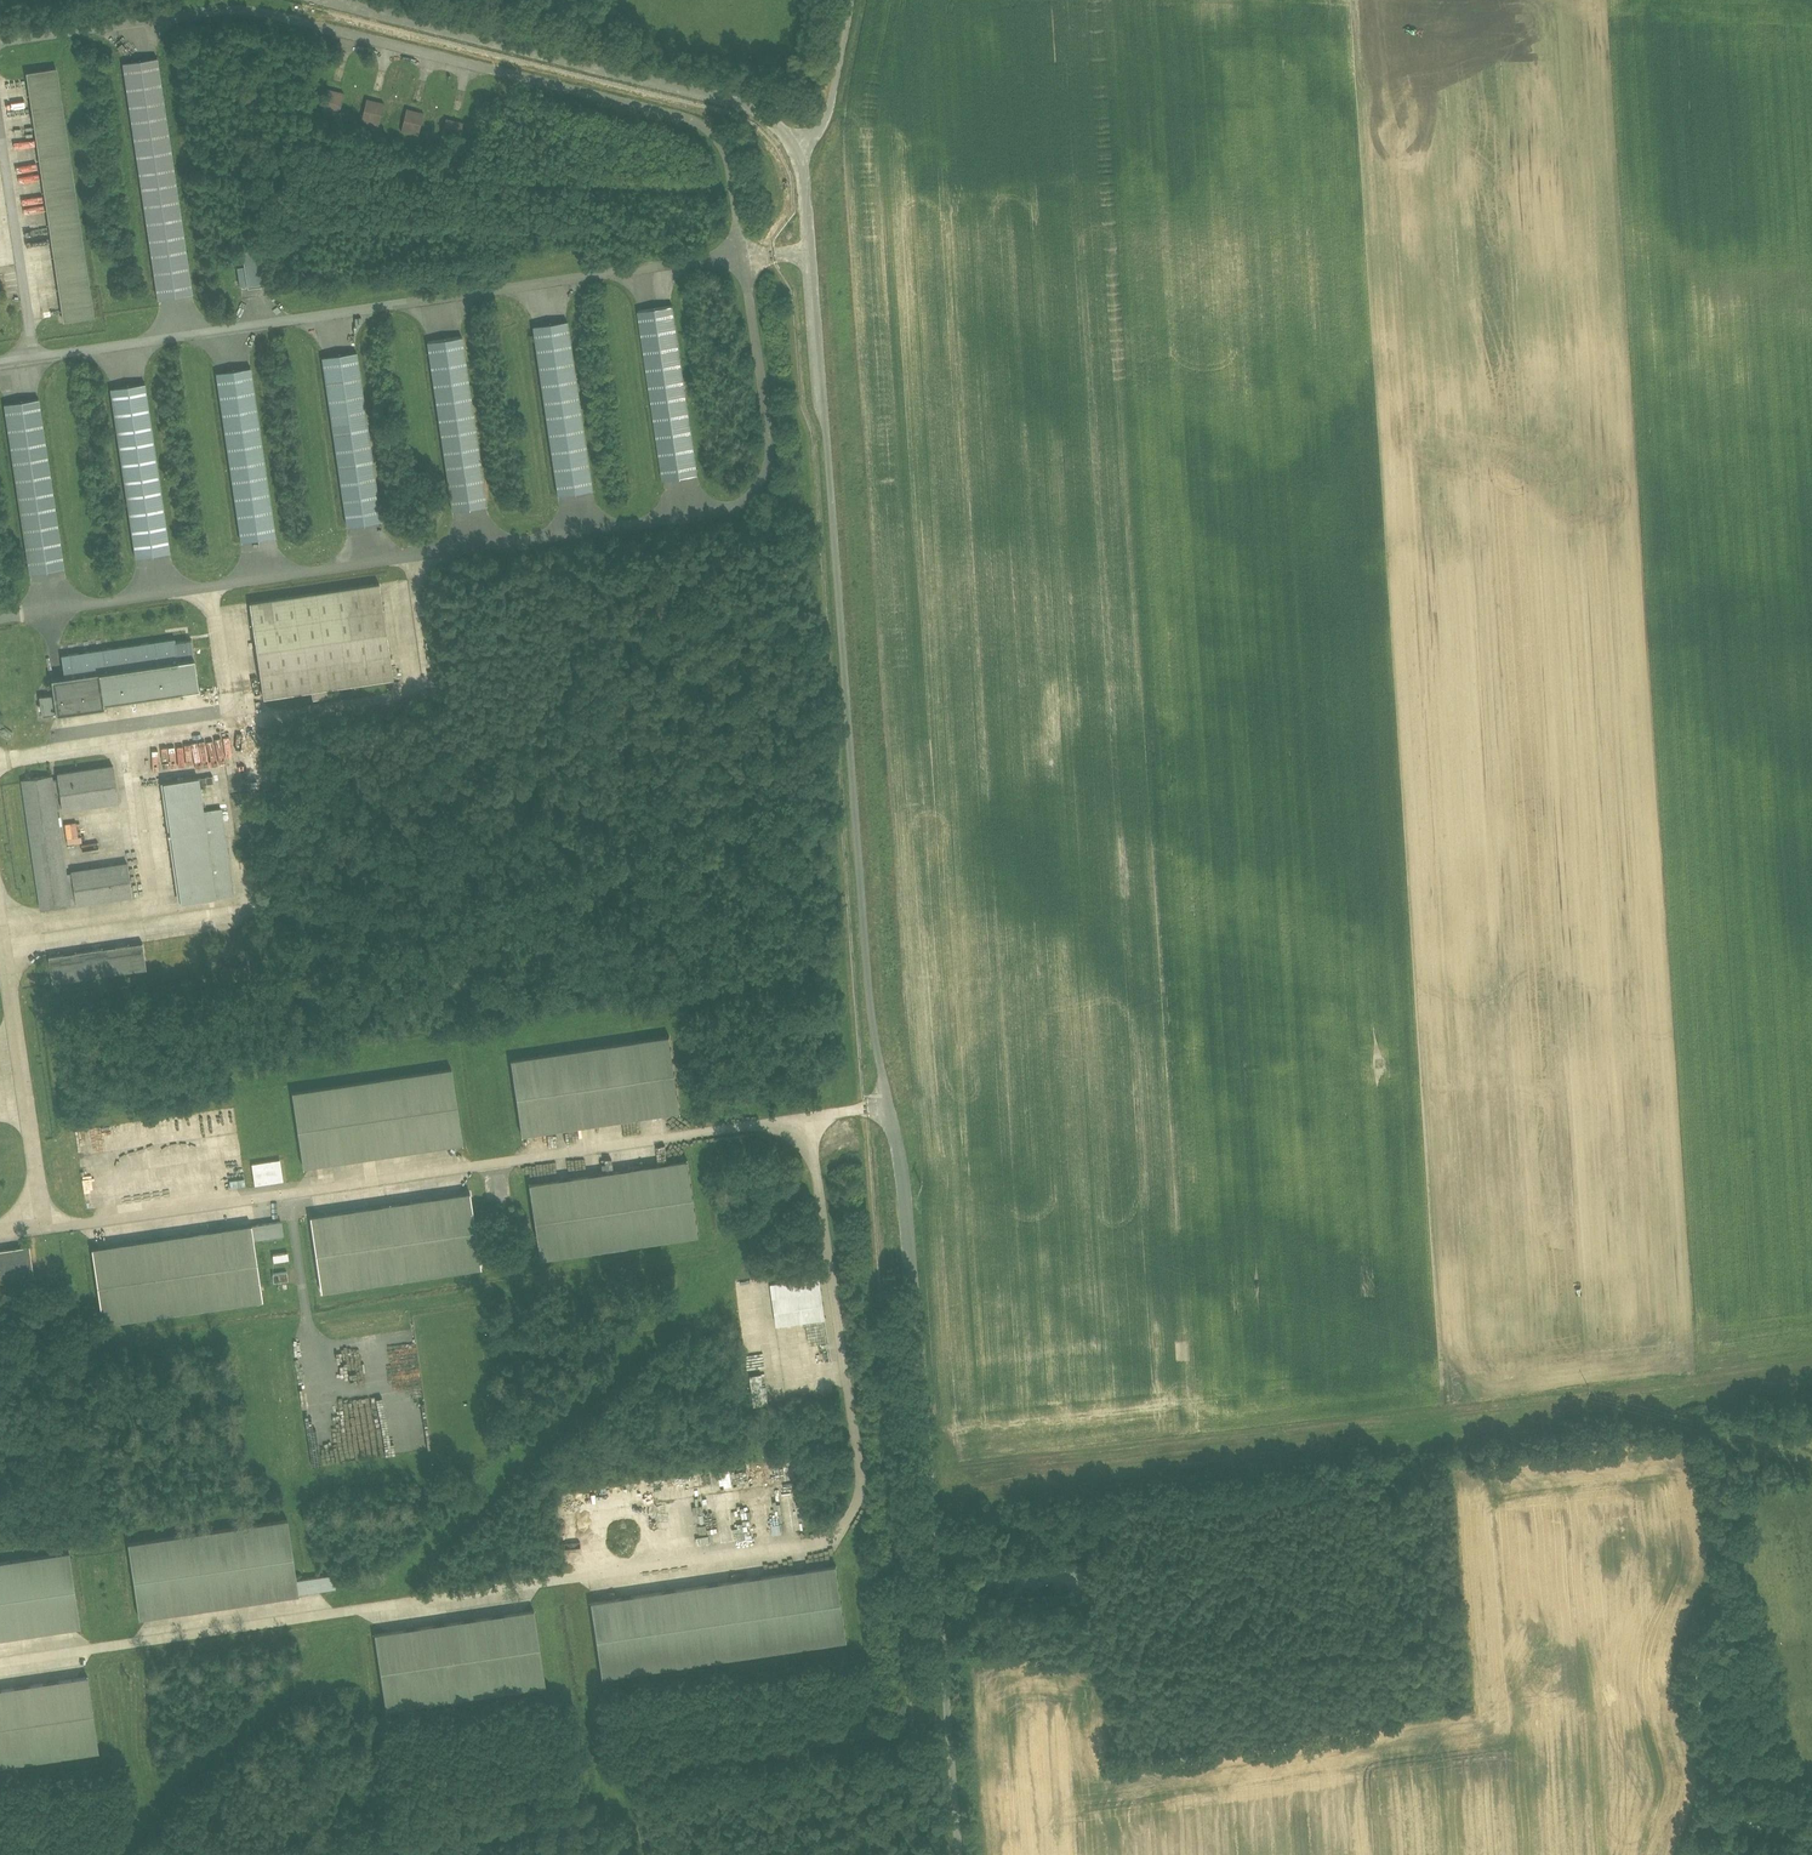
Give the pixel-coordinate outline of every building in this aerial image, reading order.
[(190,284),(157,61),(121,66),(135,158),(156,304),(192,299),(190,284)] [(93,321),(56,71),(26,76),(26,78),(61,316),(63,325),(93,321)] [(320,115),(337,119),(343,95),(326,91),(320,115)] [(360,125),(377,129),(383,105),(366,101),(360,125)] [(406,111),(400,135),(419,140),(425,116),(406,111)] [(446,121),(440,145),(458,149),(464,126),(446,121)] [(259,253),(240,255),(243,270),(236,271),(238,284),(239,291),(246,290),(246,292),(264,289),(263,283),(259,253)] [(673,309),(637,314),(662,484),(698,478),(673,309)] [(567,324),(531,330),(556,499),(592,494),(567,324)] [(462,340),(426,345),(451,515),(487,509),(462,340)] [(356,355),(320,361),(345,530),(381,525),(356,355)] [(250,371),(213,376),(238,546),(274,540),(250,371)] [(143,386),(108,392),(133,561),(168,556),(143,386)] [(38,402),(2,407),(27,577),(63,571),(38,402)] [(250,606),(248,607),(262,702),(263,702),(310,695),(329,693),(392,683),(378,588),(250,606)] [(97,677),(97,679),(193,664),(191,655),(191,651),(190,643),(175,646),(174,642),(60,659),(63,682),(97,677)] [(193,664),(97,679),(101,708),(197,693),(197,690),(193,664)] [(63,682),(50,684),(52,698),(55,717),(55,719),(102,712),(101,708),(97,679),(97,677),(63,682)] [(329,693),(310,695),(311,703),(330,700),(329,693)] [(41,720),(55,717),(52,698),(38,700),(41,720)] [(60,810),(60,814),(117,805),(112,768),(108,769),(56,777),(55,777),(55,783),(60,810)] [(49,779),(19,784),(37,909),(38,913),(70,908),(70,906),(66,877),(55,811),(51,783),(51,779),(49,779)] [(197,782),(161,787),(179,907),(215,902),(215,900),(202,814),(197,782)] [(60,810),(55,783),(51,783),(55,811),(60,810)] [(202,814),(215,900),(233,897),(221,811),(202,814)] [(79,822),(65,822),(66,843),(80,842),(79,822)] [(126,865),(69,874),(70,877),(74,905),(74,909),(132,900),(126,865)] [(70,906),(74,905),(70,877),(66,877),(70,906)] [(141,947),(46,960),(50,988),(145,975),(141,951),(141,947)] [(669,1041),(510,1064),(521,1140),(525,1140),(671,1118),(680,1117),(669,1041)] [(451,1073),(289,1097),(301,1173),(307,1172),(454,1150),(462,1149),(451,1073)] [(279,1163),(250,1167),(253,1190),(282,1186),(279,1163)] [(699,1240),(687,1166),(683,1166),(529,1189),(528,1189),(540,1264),(699,1240)] [(481,1272),(469,1198),(466,1198),(308,1222),(319,1296),(481,1272)] [(235,1233),(250,1231),(248,1213),(233,1216),(235,1233)] [(281,1226),(250,1231),(252,1244),(261,1243),(283,1240),(281,1226)] [(101,1329),(261,1305),(259,1292),(252,1244),(250,1231),(235,1233),(92,1254),(89,1254),(101,1329)] [(33,1288),(28,1251),(24,1251),(0,1254),(0,1292),(33,1288)] [(275,1258),(271,1258),(272,1267),(288,1264),(287,1256),(275,1258)] [(273,1281),(287,1280),(287,1271),(272,1272),(273,1281)] [(770,1282),(776,1325),(825,1318),(819,1275),(770,1282)] [(752,1324),(741,1325),(744,1347),(755,1345),(752,1324)] [(759,1347),(745,1350),(748,1369),(763,1366),(759,1347)] [(578,1490),(580,1501),(596,1499),(595,1488),(578,1490)] [(599,1539),(598,1521),(585,1522),(586,1539),(599,1539)] [(287,1524),(125,1547),(137,1623),(144,1622),(298,1599),(297,1597),(295,1583),(287,1524)] [(588,1550),(598,1549),(597,1540),(587,1541),(588,1550)] [(80,1631),(69,1556),(0,1566),(0,1643),(74,1632),(80,1631)] [(591,1606),(588,1606),(599,1683),(847,1647),(835,1570),(833,1570),(591,1606)] [(332,1577),(295,1583),(297,1597),(317,1594),(334,1592),(332,1577)] [(383,1715),(545,1691),(533,1614),(529,1615),(375,1638),(372,1638),(383,1715)] [(99,1757),(87,1680),(0,1693),(0,1771),(99,1757)]
